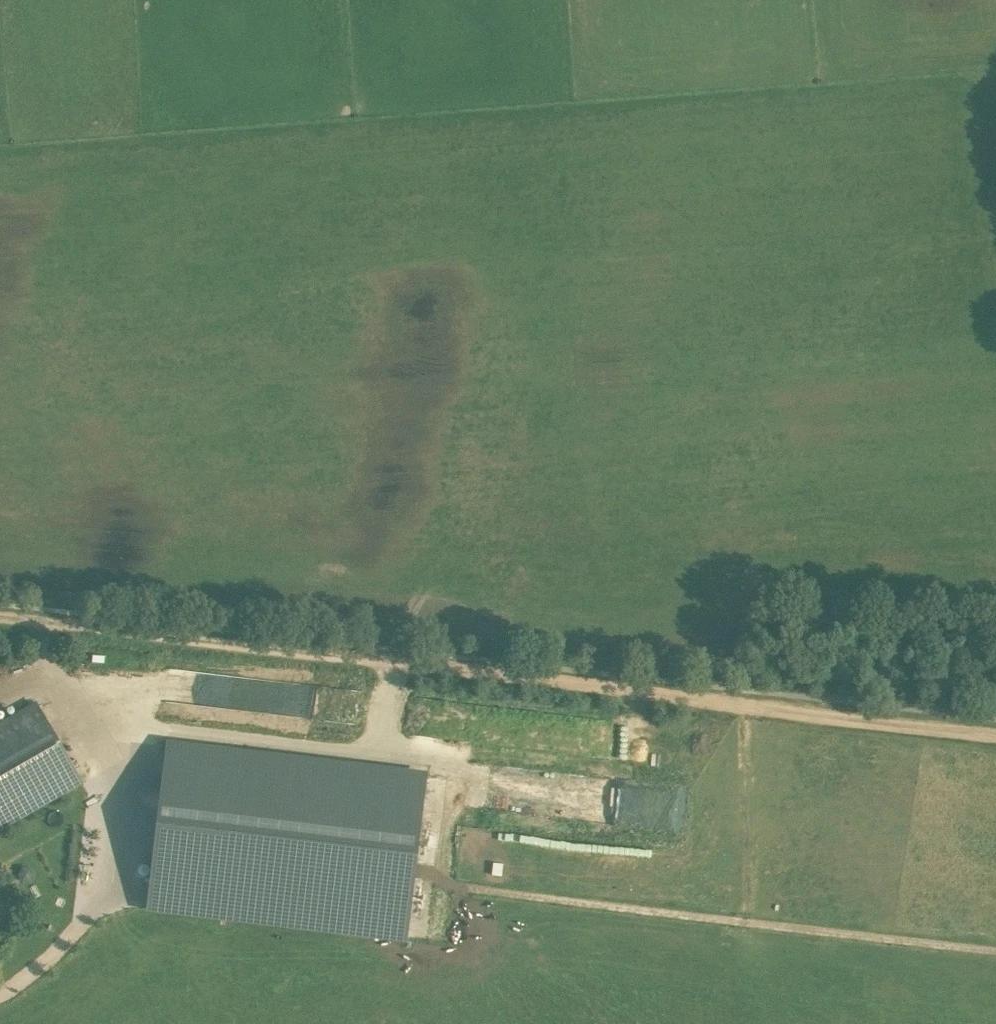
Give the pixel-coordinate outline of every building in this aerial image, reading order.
[(82,783),(36,703),(0,724),(0,830),(82,783)] [(427,773),(167,742),(146,915),(406,946),(427,773)]
